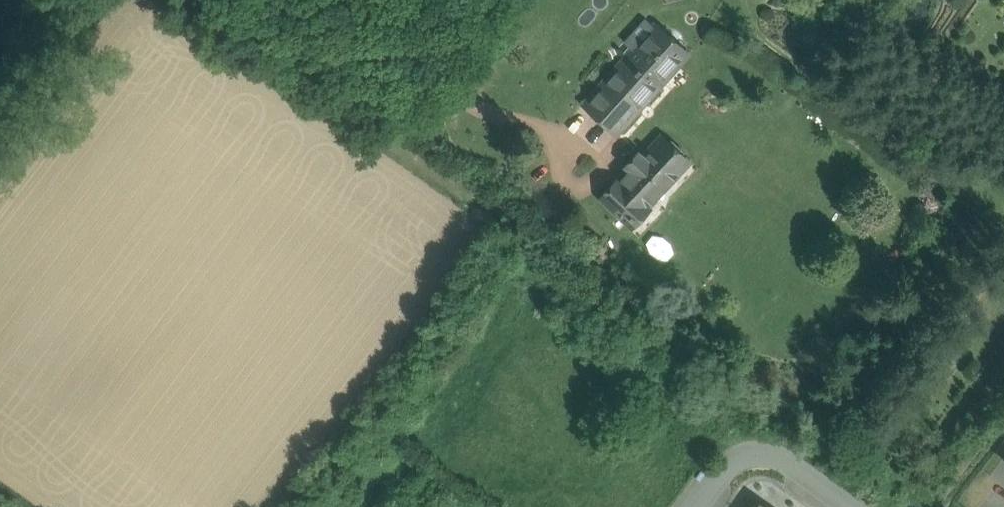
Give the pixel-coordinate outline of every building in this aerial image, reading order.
[(655,25),(628,56),(661,85),(688,55),(655,25)] [(628,56),(584,104),(617,134),(661,85),(628,56)] [(662,138),(643,158),(638,153),(626,165),(631,170),(621,182),(619,180),(601,199),(631,227),(649,208),(647,206),(688,163),(662,138)]
